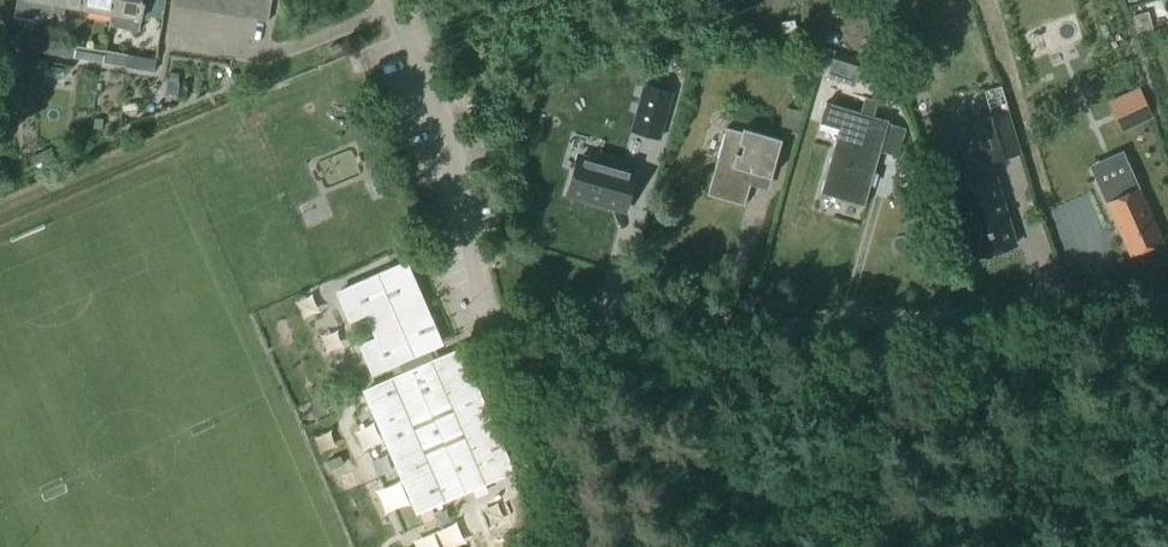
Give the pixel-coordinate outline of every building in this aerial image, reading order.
[(55,0),(17,0),(15,12),(34,15),(36,2),(54,5),(55,0)] [(84,0),(55,0),(54,5),(53,13),(63,14),(65,7),(83,10),(84,0)] [(114,0),(84,0),(83,10),(111,15),(112,15),(114,0)] [(144,0),(114,0),(112,15),(111,15),(109,27),(139,32),(144,0)] [(171,7),(185,9),(186,0),(172,0),(171,7)] [(185,9),(199,11),(200,0),(186,0),(185,9)] [(199,11),(213,14),(215,0),(200,0),(199,11)] [(213,14),(226,16),(229,0),(215,0),(213,14)] [(226,16),(240,18),(244,0),(229,0),(226,16)] [(240,18),(254,21),(257,0),(244,0),(240,18)] [(268,23),(272,0),(257,0),(254,21),(268,23)] [(795,22),(780,25),(781,35),(797,32),(795,22)] [(11,36),(0,34),(0,47),(9,48),(11,36)] [(49,55),(50,50),(44,49),(45,42),(11,36),(9,48),(49,55)] [(76,59),(78,47),(76,47),(45,42),(44,49),(50,50),(49,55),(76,59)] [(872,43),(861,48),(864,56),(876,50),(872,43)] [(331,53),(340,49),(339,44),(329,48),(331,53)] [(107,65),(108,60),(102,59),(104,51),(76,47),(78,47),(76,59),(107,65)] [(802,70),(808,52),(796,48),(790,66),(802,70)] [(133,69),(135,57),(104,51),(102,59),(108,60),(107,65),(133,69)] [(829,77),(855,85),(860,68),(821,56),(815,76),(828,80),(829,77)] [(168,85),(166,97),(177,98),(179,86),(178,86),(179,76),(170,75),(168,85)] [(662,134),(674,92),(644,84),(633,126),(662,134)] [(1138,88),(1109,102),(1123,132),(1152,118),(1138,88)] [(860,114),(826,104),(820,124),(839,129),(821,194),(864,207),(879,152),(898,157),(906,130),(887,125),(888,122),(873,117),(878,102),(865,98),(860,114)] [(786,108),(780,131),(797,136),(802,112),(786,108)] [(1006,111),(976,120),(977,124),(985,151),(989,164),(1019,155),(1006,111)] [(742,133),(726,128),(707,196),(744,206),(750,186),(760,188),(763,177),(771,179),(782,140),(743,129),(742,133)] [(52,151),(32,159),(36,168),(55,159),(52,151)] [(579,158),(569,193),(625,209),(635,174),(579,158)] [(996,181),(956,193),(976,257),(1015,245),(996,181)] [(1130,255),(1162,241),(1138,189),(1107,203),(1130,255)] [(418,245),(408,249),(413,260),(422,256),(418,245)] [(427,350),(440,345),(406,264),(339,294),(350,321),(378,309),(389,335),(362,347),(373,374),(400,362),(405,375),(365,392),(417,512),(511,471),(459,352),(433,363),(427,350)] [(340,456),(327,462),(330,470),(343,465),(340,456)]
